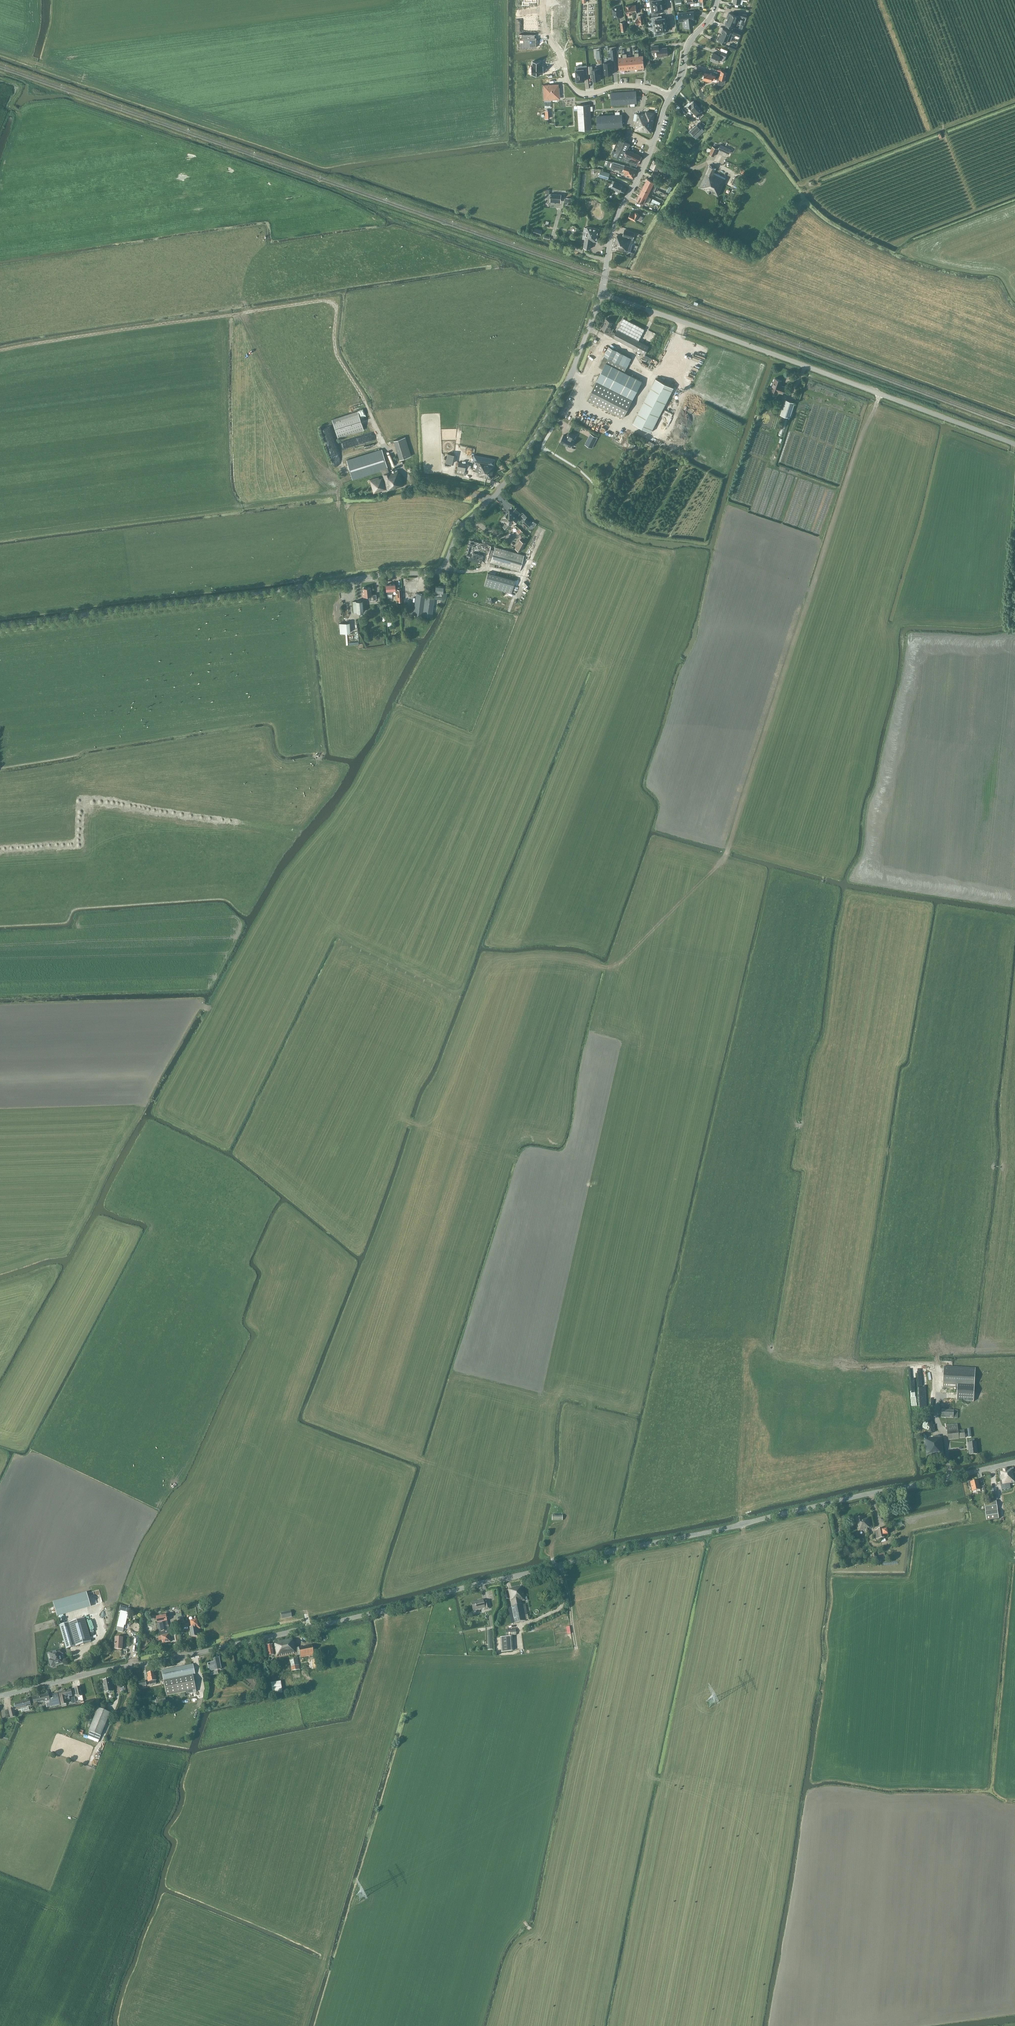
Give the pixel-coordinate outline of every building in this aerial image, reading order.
[(565,10),(565,4),(565,1),(559,1),(559,4),(554,4),(554,10),(565,10)] [(636,5),(631,6),(631,5),(627,6),(626,6),(627,14),(628,14),(632,14),(637,13),(636,5)] [(664,11),(663,5),(651,7),(652,16),(658,15),(658,12),(664,11)] [(621,17),(623,17),(622,10),(620,10),(620,7),(612,8),(614,19),(621,18),(622,18),(621,17)] [(694,11),(679,13),(680,20),(685,19),(686,27),(693,27),(692,18),(694,18),(694,11)] [(729,13),(727,17),(728,17),(728,19),(738,23),(739,21),(736,20),(737,16),(730,13),(730,14),(729,13)] [(638,15),(639,20),(636,20),(636,24),(640,24),(644,24),(642,15),(638,15)] [(653,26),(666,24),(665,18),(662,18),(662,15),(652,17),(653,26)] [(532,18),(524,18),(524,24),(525,24),(525,30),(536,30),(536,22),(534,22),(532,22),(532,18)] [(726,21),(725,24),(726,24),(725,25),(733,28),(734,24),(737,25),(738,23),(728,19),(727,21),(726,21)] [(667,31),(666,24),(653,26),(655,35),(664,34),(664,31),(667,31)] [(743,30),(735,27),(733,34),(740,37),(743,30)] [(722,32),(721,35),(731,39),(732,37),(729,36),(731,32),(723,29),(723,30),(722,32)] [(519,42),(519,48),(523,48),(523,47),(527,47),(526,44),(529,44),(529,47),(536,47),(536,44),(537,44),(537,39),(534,39),(534,34),(521,34),(521,39),(523,39),(523,42),(519,42)] [(719,36),(718,40),(719,40),(719,41),(726,44),(727,40),(731,42),(731,39),(721,35),(720,37),(719,36)] [(658,45),(652,46),(652,52),(657,52),(657,57),(662,57),(662,56),(668,55),(667,48),(659,49),(658,45)] [(710,59),(718,62),(719,60),(721,60),(724,61),(725,58),(726,58),(728,53),(722,51),(720,56),(713,53),(710,59)] [(531,74),(533,74),(533,75),(540,75),(540,74),(543,74),(543,66),(540,66),(540,61),(533,61),(533,66),(531,66),(529,66),(529,74),(531,74)] [(612,62),(604,63),(605,75),(613,74),(612,62)] [(577,82),(577,81),(584,81),(585,81),(585,80),(584,74),(588,73),(587,65),(576,67),(577,81),(577,82)] [(593,80),(601,79),(600,68),(593,69),(592,66),(589,66),(590,74),(592,73),(592,77),(593,76),(593,80)] [(704,76),(703,79),(711,81),(712,78),(719,80),(720,78),(720,77),(714,75),(705,73),(704,73),(704,74),(703,75),(704,75),(704,76)] [(559,88),(559,84),(544,85),(545,100),(557,99),(557,95),(559,95),(559,89),(558,89),(558,88),(559,88)] [(613,100),(613,104),(636,103),(635,100),(636,100),(636,91),(611,93),(612,100),(613,100)] [(687,106),(686,107),(692,113),(690,114),(694,119),(696,117),(700,114),(699,114),(702,111),(693,101),(691,104),(691,103),(689,104),(688,104),(687,106)] [(587,105),(578,105),(579,130),(586,129),(586,128),(591,128),(590,106),(587,106),(587,105)] [(636,130),(651,133),(654,113),(646,112),(646,114),(642,114),(642,115),(638,114),(637,121),(636,121),(636,126),(636,130)] [(621,117),(621,115),(598,116),(598,121),(597,121),(598,128),(622,126),(622,117),(621,117)] [(698,123),(689,131),(694,136),(702,128),(698,123)] [(630,144),(619,139),(611,153),(637,166),(642,156),(628,149),(630,144)] [(731,149),(720,144),(718,148),(729,153),(731,149)] [(717,148),(713,146),(709,154),(714,156),(717,148)] [(650,167),(658,170),(659,168),(669,171),(671,167),(661,163),(654,159),(650,167)] [(613,162),(611,168),(623,171),(625,172),(624,175),(634,178),(637,169),(627,166),(613,162)] [(716,169),(708,165),(698,187),(717,196),(717,195),(718,196),(724,183),(723,183),(725,179),(714,173),(716,169)] [(610,173),(601,170),(599,176),(608,179),(610,173)] [(735,177),(732,184),(737,186),(741,179),(735,177)] [(657,190),(658,188),(658,187),(653,185),(654,182),(647,179),(645,184),(657,190)] [(622,186),(623,185),(615,181),(613,180),(611,183),(613,184),(611,188),(623,194),(626,188),(622,186)] [(656,192),(657,190),(645,184),(642,189),(649,193),(651,190),(656,192)] [(642,189),(639,195),(652,201),(655,203),(657,204),(657,203),(658,201),(648,196),(649,193),(642,189)] [(639,195),(637,200),(644,204),(646,201),(651,203),(652,201),(639,195)] [(631,212),(628,217),(636,221),(637,219),(641,221),(643,217),(639,215),(640,214),(635,212),(634,214),(631,212)] [(597,242),(599,229),(587,227),(587,228),(588,228),(586,238),(585,238),(584,247),(591,249),(592,241),(597,242)] [(634,238),(635,233),(625,230),(623,235),(624,235),(623,237),(617,235),(617,236),(616,239),(616,238),(613,247),(627,251),(630,252),(632,244),(633,240),(634,238)] [(601,327),(606,330),(604,332),(611,336),(612,334),(612,333),(614,329),(613,328),(613,327),(611,326),(613,322),(606,318),(601,327)] [(645,329),(624,318),(613,337),(645,354),(649,347),(639,341),(645,329)] [(601,360),(606,362),(587,398),(623,417),(642,381),(625,371),(632,358),(609,346),(601,360)] [(651,432),(674,387),(656,378),(633,423),(651,432)] [(771,386),(772,386),(771,389),(778,392),(783,393),(785,387),(781,385),(782,381),(775,378),(773,383),(771,386)] [(693,414),(700,398),(685,392),(682,400),(680,399),(677,407),(693,414)] [(785,399),(780,414),(790,417),(795,402),(785,399)] [(358,411),(332,420),(338,439),(364,430),(358,411)] [(772,419),(772,418),(772,417),(772,416),(772,415),(771,413),(769,412),(768,411),(766,411),(765,411),(764,411),(762,412),(761,413),(760,414),(760,415),(759,417),(759,418),(759,419),(759,421),(760,422),(761,423),(762,423),(763,424),(764,425),(766,425),(767,425),(768,424),(770,423),(771,423),(771,422),(772,421),(772,419)] [(783,417),(778,434),(782,436),(787,418),(783,417)] [(323,431),(329,458),(337,456),(335,446),(330,447),(328,438),(333,437),(332,429),(323,431)] [(564,435),(560,442),(571,447),(574,440),(576,436),(570,432),(568,432),(566,436),(564,435)] [(362,435),(348,439),(351,447),(366,442),(364,438),(363,438),(362,435)] [(592,435),(587,445),(592,448),(598,437),(592,435)] [(405,437),(393,440),(399,460),(411,456),(405,437)] [(382,449),(347,460),(353,480),(381,471),(382,475),(383,475),(386,486),(385,486),(382,477),(379,478),(379,477),(369,480),(373,493),(387,490),(387,491),(403,486),(400,474),(399,474),(398,470),(398,471),(398,470),(389,472),(382,449)] [(446,462),(453,464),(455,455),(448,453),(446,462)] [(495,459),(473,455),(472,461),(480,463),(478,476),(491,479),(494,465),(495,459)] [(459,462),(456,473),(464,475),(466,464),(459,462)] [(505,515),(501,519),(505,524),(503,526),(506,529),(513,522),(514,523),(518,519),(517,517),(511,513),(509,511),(505,515)] [(526,519),(522,522),(528,527),(529,525),(531,524),(526,519)] [(491,545),(472,539),(467,555),(483,560),(483,559),(487,561),(488,556),(492,558),(491,562),(520,571),(524,555),(496,546),(495,550),(490,548),(491,545)] [(520,539),(515,548),(521,551),(526,542),(520,539)] [(515,580),(488,573),(484,585),(512,593),(515,580)] [(395,584),(386,585),(387,594),(392,594),(393,594),(392,590),(395,590),(395,584)] [(436,586),(435,596),(442,596),(442,592),(443,587),(436,586)] [(362,588),(363,592),(362,592),(363,596),(368,595),(369,600),(376,599),(376,594),(372,595),(371,587),(362,588)] [(416,593),(413,615),(432,617),(435,596),(416,593)] [(339,622),(339,632),(350,632),(350,622),(339,622)] [(975,1368),(944,1366),(942,1387),(957,1388),(974,1389),(975,1368)] [(973,1401),(974,1389),(957,1388),(956,1400),(973,1401)] [(958,1418),(958,1410),(942,1409),(941,1417),(958,1418)] [(958,1431),(947,1432),(948,1440),(959,1439),(965,1438),(964,1430),(958,1431)] [(930,1439),(925,1440),(927,1459),(944,1456),(942,1437),(940,1437),(940,1435),(936,1436),(936,1438),(930,1439)] [(970,1443),(968,1444),(969,1451),(970,1455),(977,1454),(976,1443),(975,1443),(974,1440),(969,1440),(970,1443)] [(1014,1469),(999,1471),(1001,1486),(1007,1523),(1014,1522),(1014,1478),(1014,1469)] [(970,1488),(971,1488),(972,1492),(976,1491),(977,1493),(981,1492),(978,1481),(975,1482),(975,1481),(974,1481),(969,1482),(968,1482),(968,1483),(969,1487),(970,1488)] [(996,1502),(984,1504),(985,1513),(986,1520),(987,1521),(999,1519),(997,1511),(996,1502)] [(857,1519),(859,1532),(867,1530),(867,1529),(871,1528),(869,1518),(862,1519),(862,1517),(857,1519)] [(887,1529),(884,1530),(883,1528),(877,1529),(877,1531),(875,1531),(877,1540),(885,1538),(885,1535),(888,1534),(887,1529)] [(526,1621),(525,1620),(529,1619),(528,1614),(525,1615),(522,1601),(525,1601),(521,1586),(511,1588),(511,1589),(507,1590),(515,1623),(526,1621)] [(53,1602),(57,1618),(90,1608),(86,1593),(53,1602)] [(489,1608),(488,1601),(484,1602),(483,1599),(471,1602),(473,1611),(485,1608),(485,1609),(489,1608)] [(291,1611),(281,1613),(282,1619),(292,1617),(291,1611)] [(121,1612),(116,1630),(123,1632),(124,1625),(127,1613),(121,1612)] [(166,1615),(156,1617),(157,1623),(167,1621),(166,1615)] [(60,1625),(64,1640),(66,1649),(91,1642),(90,1638),(96,1636),(90,1616),(60,1625)] [(191,1627),(190,1628),(192,1637),(191,1637),(192,1638),(198,1637),(198,1636),(197,1636),(197,1634),(199,1634),(199,1629),(201,1629),(199,1621),(197,1621),(197,1620),(190,1621),(191,1627)] [(167,1621),(157,1623),(160,1636),(161,1636),(162,1640),(163,1643),(164,1644),(166,1643),(170,1642),(168,1634),(170,1634),(167,1621)] [(512,1636),(500,1637),(501,1652),(513,1652),(512,1636)] [(123,1638),(115,1638),(114,1649),(122,1649),(123,1638)] [(268,1644),(267,1645),(266,1646),(268,1656),(276,1655),(276,1657),(297,1653),(297,1655),(300,1654),(301,1657),(314,1655),(312,1645),(295,1648),(294,1642),(293,1642),(293,1639),(273,1642),(274,1645),(273,1645),(273,1644),(271,1644),(270,1644),(268,1644)] [(49,1661),(50,1665),(52,1666),(56,1665),(57,1664),(62,1662),(60,1654),(62,1654),(61,1649),(50,1653),(51,1656),(50,1657),(51,1660),(50,1660),(49,1661)] [(297,1658),(290,1660),(292,1671),(300,1669),(297,1658)] [(218,1673),(218,1670),(221,1669),(219,1659),(215,1660),(216,1663),(208,1664),(209,1671),(210,1672),(210,1675),(218,1673)] [(161,1671),(161,1672),(159,1672),(160,1681),(163,1680),(166,1696),(196,1690),(193,1675),(195,1674),(193,1664),(161,1671)] [(156,1680),(156,1676),(154,1676),(154,1672),(147,1673),(148,1677),(147,1677),(148,1682),(149,1682),(149,1684),(156,1683),(155,1681),(156,1680)] [(103,1684),(104,1689),(105,1689),(106,1693),(114,1691),(112,1679),(103,1681),(104,1684),(103,1684)] [(77,1697),(74,1697),(75,1703),(83,1701),(83,1697),(82,1696),(81,1696),(80,1687),(75,1688),(77,1697)] [(63,1692),(58,1692),(60,1698),(61,1705),(62,1706),(62,1707),(67,1706),(67,1705),(66,1704),(67,1704),(66,1700),(69,1699),(69,1697),(72,1696),(70,1690),(63,1692)] [(48,1694),(32,1698),(34,1704),(45,1702),(49,1701),(51,1706),(51,1707),(60,1705),(57,1693),(52,1694),(53,1699),(49,1699),(48,1694)] [(26,1700),(15,1703),(17,1709),(21,1708),(28,1706),(31,1706),(29,1698),(26,1699),(26,1700)] [(98,1708),(89,1731),(90,1731),(101,1736),(110,1713),(98,1708)] [(90,1731),(88,1737),(99,1742),(101,1736),(90,1731)]
